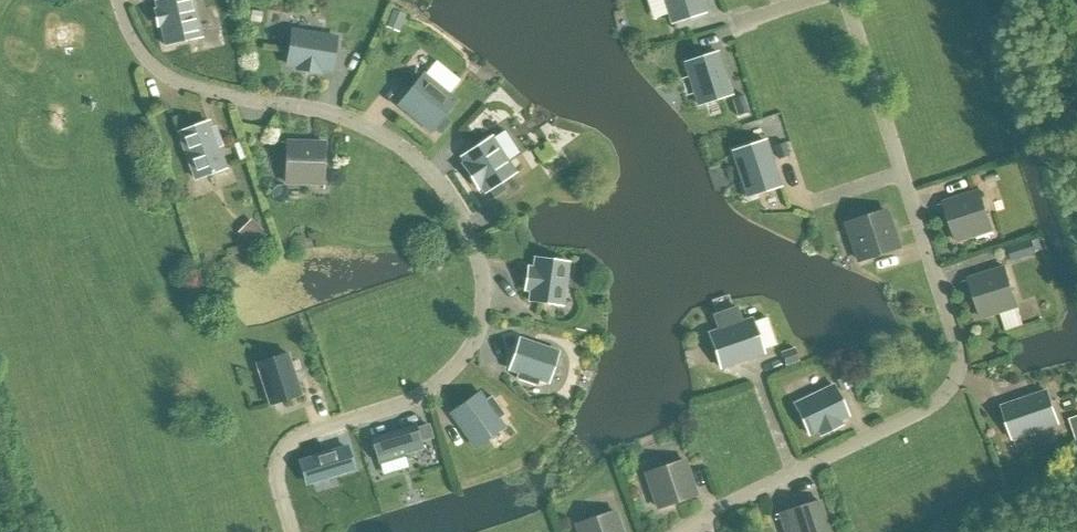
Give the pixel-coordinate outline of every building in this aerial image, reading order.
[(154,1),(155,10),(152,11),(162,46),(164,47),(170,45),(172,43),(198,37),(190,0),(159,0),(154,1)] [(697,0),(662,0),(669,23),(701,13),(697,0)] [(393,10),(385,28),(399,34),(406,16),(393,10)] [(251,11),(250,22),(260,24),(262,13),(251,11)] [(287,64),(298,65),(298,69),(320,72),(320,68),(331,70),(336,37),(292,31),(287,64)] [(695,105),(728,95),(715,53),(682,63),(695,105)] [(423,72),(395,105),(430,134),(434,129),(443,117),(458,100),(423,72)] [(732,100),(737,116),(749,113),(743,96),(732,100)] [(443,117),(434,129),(442,135),(451,124),(443,117)] [(209,123),(177,134),(192,181),(225,170),(209,123)] [(479,187),(482,192),(500,181),(512,174),(489,138),(459,157),(463,163),(460,165),(476,189),(479,187)] [(286,140),(285,186),(325,186),(326,141),(286,140)] [(763,142),(730,152),(741,189),(740,191),(742,198),(746,198),(752,196),(753,194),(777,186),(763,142)] [(778,159),(789,155),(784,143),(774,147),(778,159)] [(487,189),(494,199),(506,192),(500,181),(487,189)] [(980,189),(943,201),(956,244),(994,232),(980,189)] [(846,224),(858,263),(897,250),(893,240),(896,240),(891,227),(889,228),(884,212),(846,224)] [(241,236),(253,248),(266,236),(253,223),(241,236)] [(1012,263),(1025,258),(1020,243),(1007,248),(1012,263)] [(523,291),(529,292),(528,301),(564,306),(570,261),(533,256),(532,266),(527,266),(523,291)] [(1006,266),(968,278),(982,321),(1020,308),(1006,266)] [(712,315),(718,330),(707,334),(718,368),(759,354),(748,320),(742,322),(737,306),(712,315)] [(519,338),(508,371),(517,374),(516,379),(537,386),(539,381),(549,385),(560,351),(519,338)] [(787,366),(798,362),(793,348),(782,352),(787,366)] [(298,395),(285,355),(254,364),(267,404),(298,395)] [(847,376),(837,381),(842,392),(852,387),(847,376)] [(831,386),(792,405),(806,435),(815,430),(818,436),(838,426),(836,421),(845,416),(831,386)] [(448,413),(474,450),(506,427),(500,418),(505,414),(492,396),(486,399),(480,391),(448,413)] [(1045,392),(1000,407),(1011,439),(1056,424),(1045,392)] [(402,453),(421,447),(420,443),(418,438),(431,434),(428,426),(415,430),(415,427),(372,440),(379,461),(402,453)] [(301,462),(307,482),(353,468),(347,448),(301,462)] [(686,457),(643,473),(656,510),(699,495),(686,457)] [(778,514),(784,531),(825,531),(817,502),(778,514)] [(574,524),(576,531),(624,531),(617,510),(574,524)]
